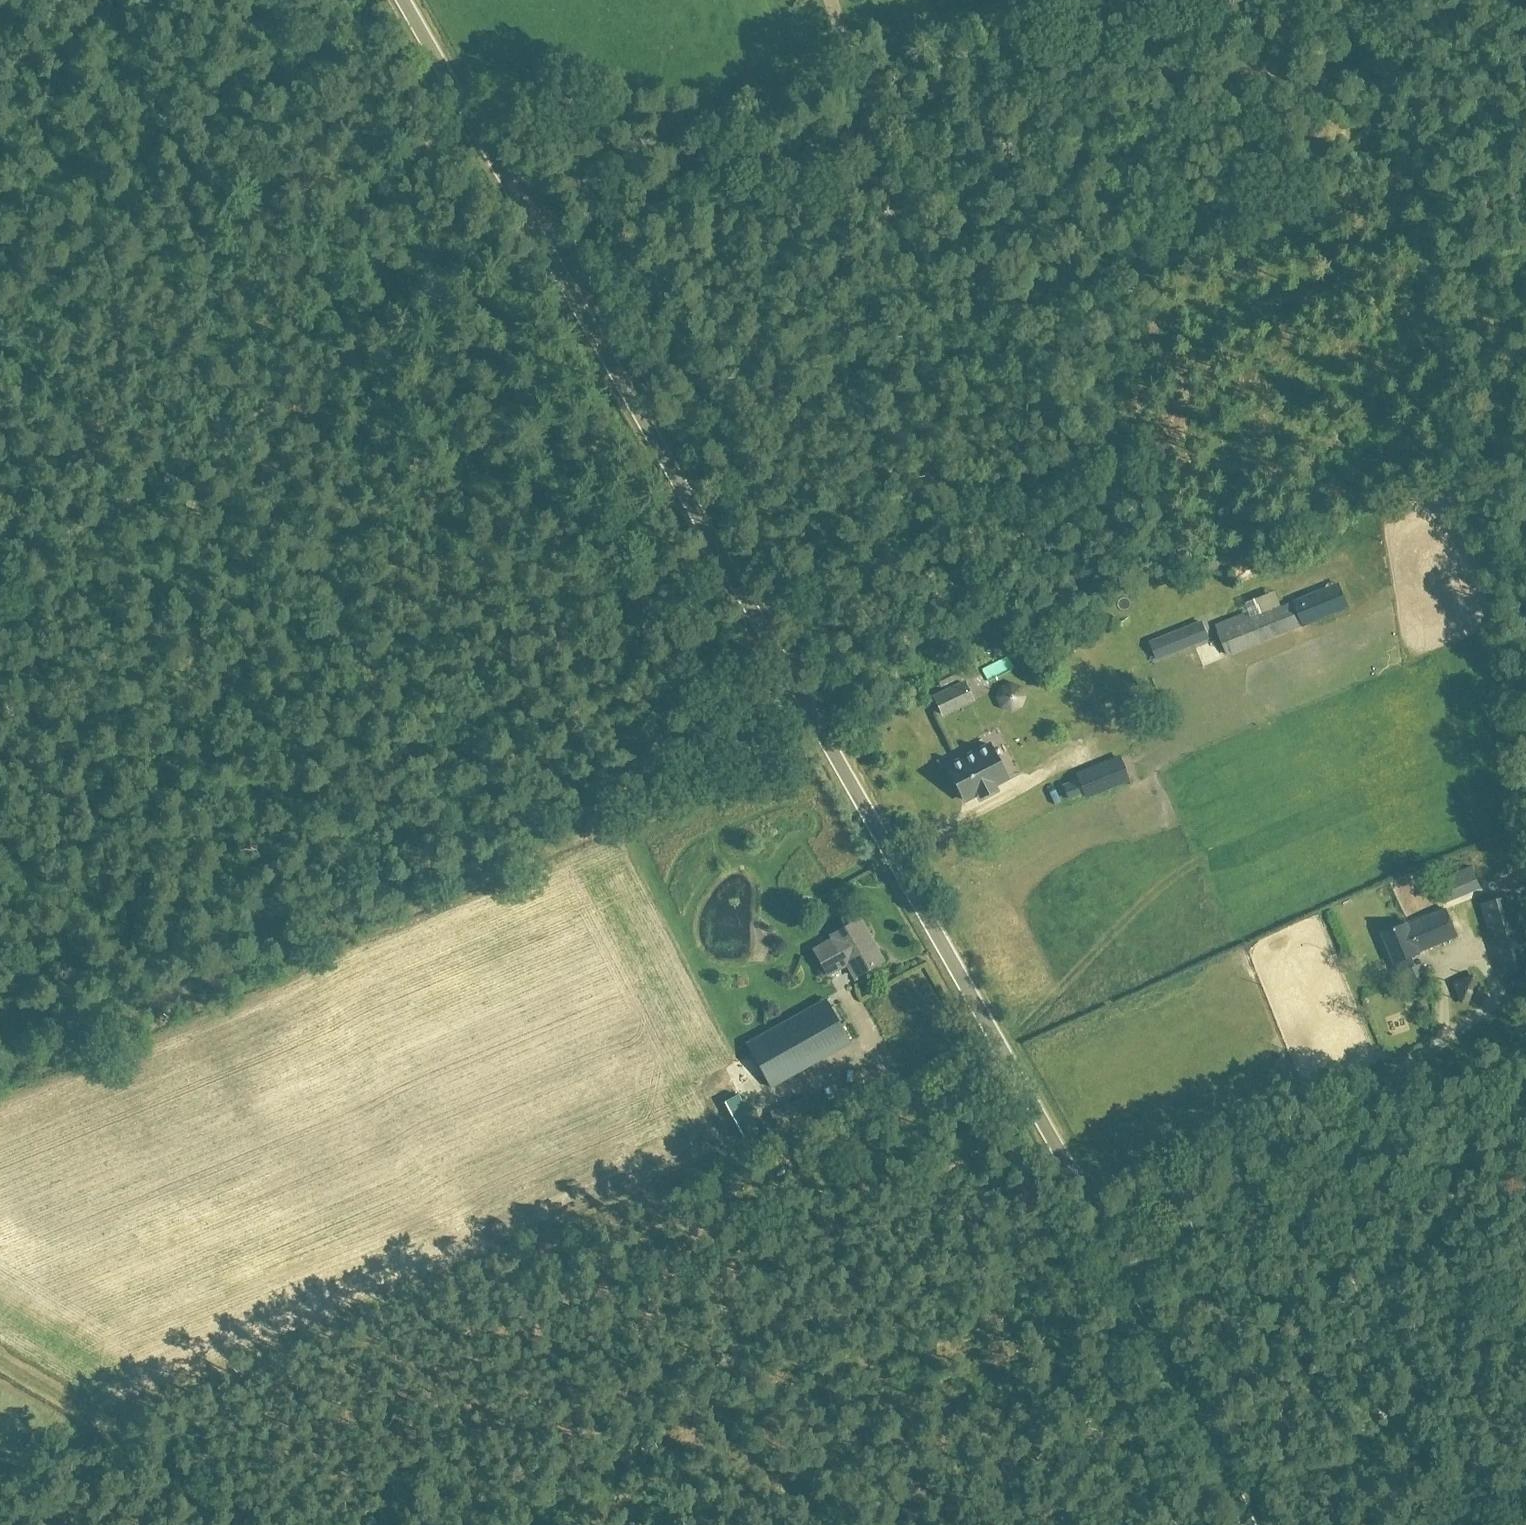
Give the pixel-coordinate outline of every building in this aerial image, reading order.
[(1218,633),(1226,653),(1334,609),(1326,589),(1228,629),(1225,620),(1214,624),(1218,633)] [(1204,637),(1199,623),(1154,641),(1159,655),(1204,637)] [(963,682),(934,695),(943,717),(973,701),(963,682)] [(990,743),(947,766),(965,799),(979,792),(981,795),(995,788),(993,784),(1007,777),(990,743)] [(1084,798),(1117,784),(1109,763),(1068,779),(1070,782),(1062,785),(1068,799),(1082,793),(1084,798)] [(1407,922),(1383,932),(1395,963),(1396,963),(1400,972),(1404,970),(1412,988),(1430,980),(1423,963),(1416,965),(1412,956),(1419,953),(1419,951),(1457,935),(1446,909),(1465,901),(1463,897),(1483,889),(1475,869),(1437,885),(1440,893),(1429,898),(1435,913),(1407,924),(1407,922)] [(1502,973),(1525,967),(1525,937),(1514,895),(1482,904),(1502,973)] [(833,938),(813,949),(827,975),(847,963),(854,975),(882,960),(859,919),(831,934),(833,938)] [(751,1054),(769,1088),(851,1042),(833,1009),(810,1021),(751,1054)] [(770,1110),(779,1131),(818,1116),(810,1095),(770,1110)]
